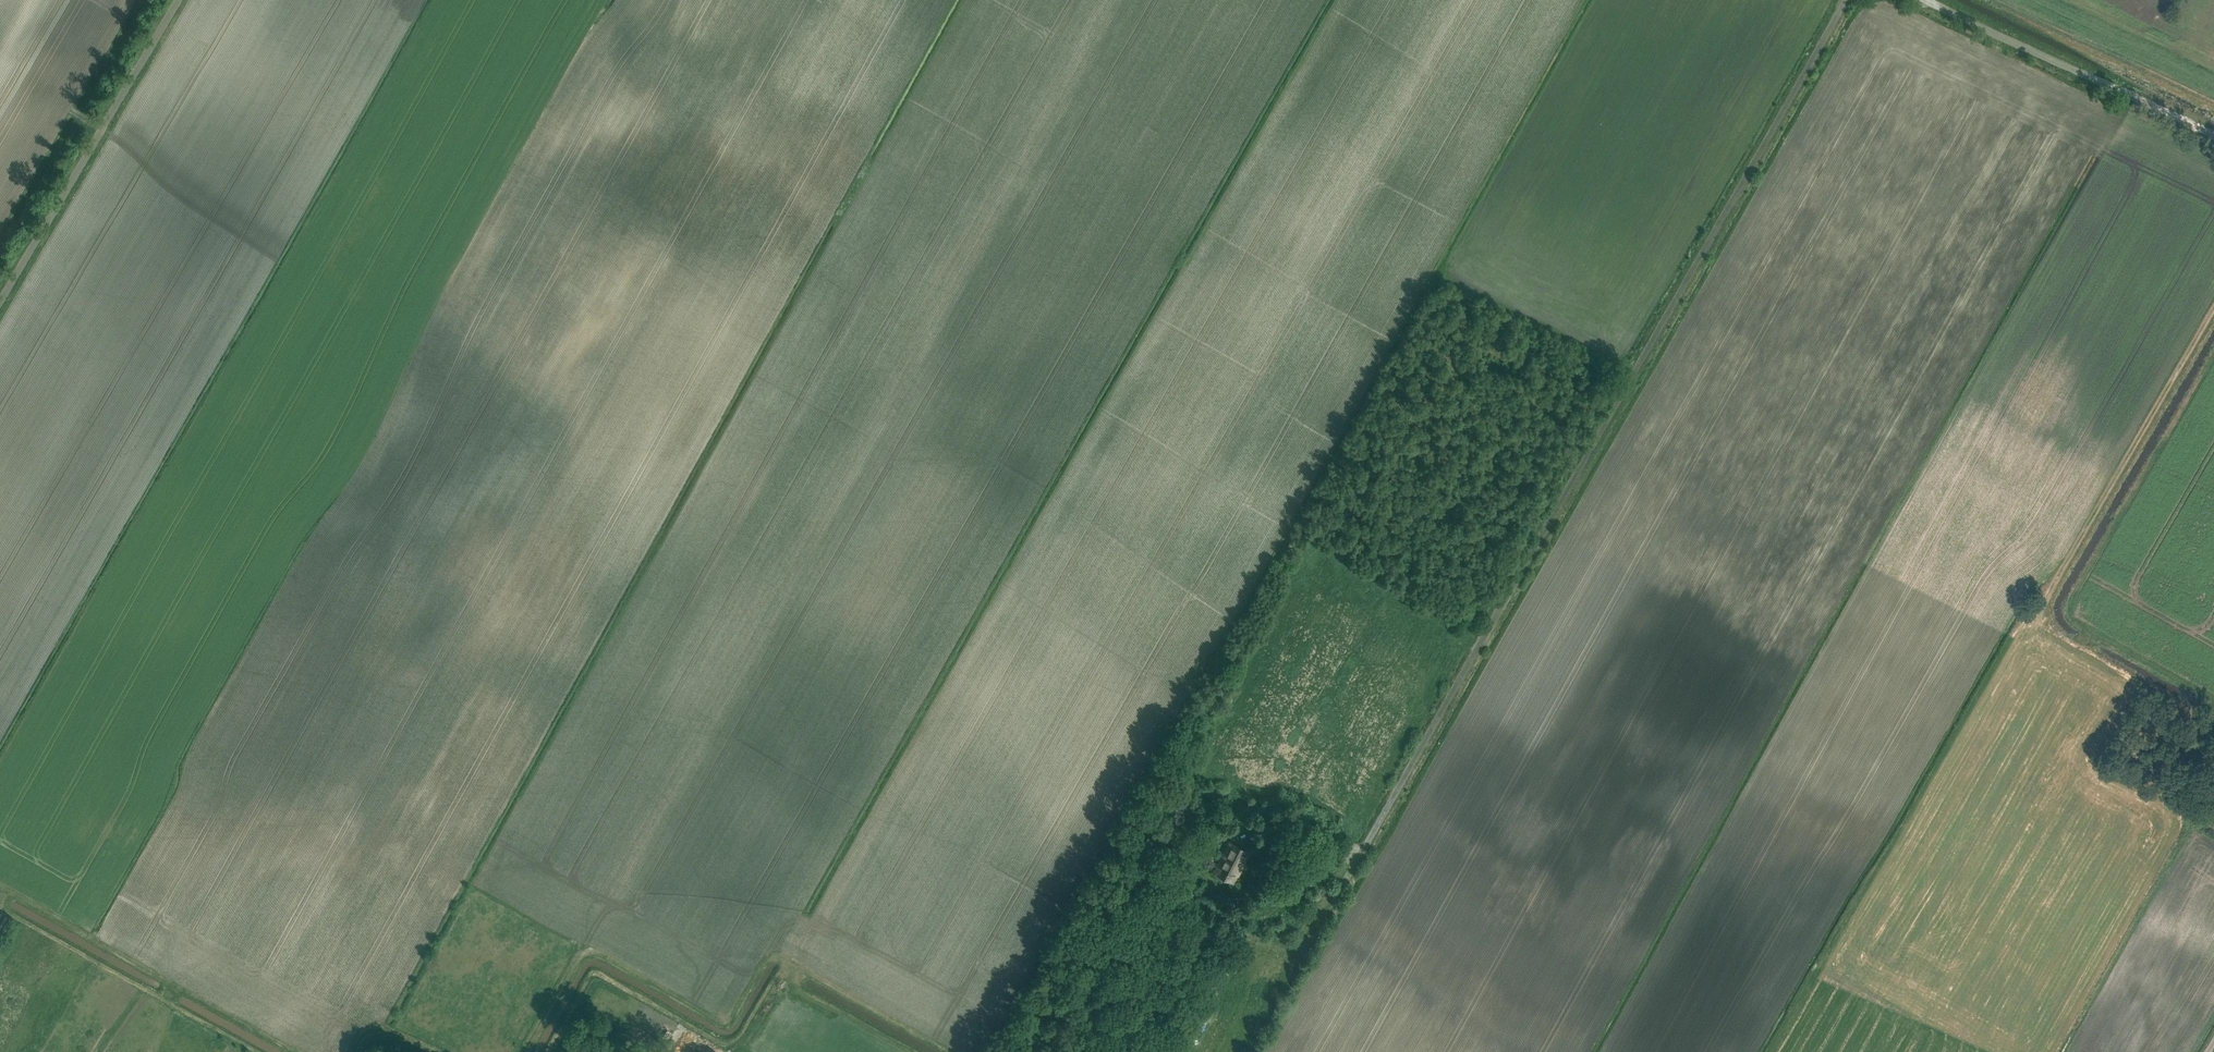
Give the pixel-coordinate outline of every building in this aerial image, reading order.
[(1234,883),(1250,852),(1230,842),(1215,873),(1234,883)]
